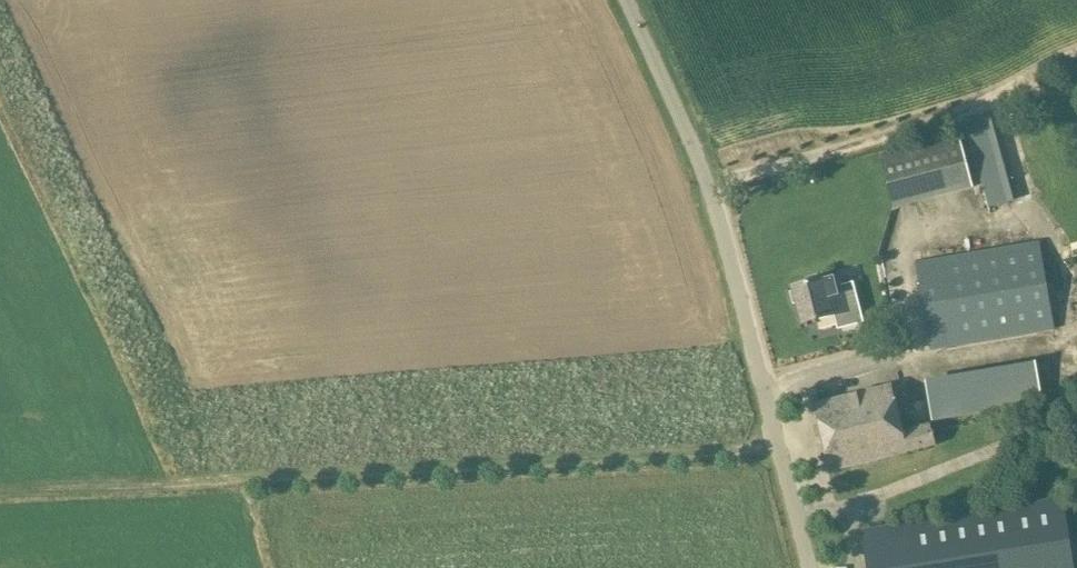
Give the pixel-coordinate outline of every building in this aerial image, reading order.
[(989,114),(964,120),(988,209),(1013,202),(989,114)] [(892,206),(970,187),(958,137),(879,156),(892,206)] [(1040,242),(915,263),(931,352),(1054,332),(1040,242)] [(793,288),(802,325),(838,316),(840,327),(863,321),(854,283),(841,286),(839,277),(793,288)] [(1033,402),(1026,365),(924,383),(930,420),(1033,402)] [(931,424),(902,430),(892,385),(815,404),(830,472),(935,448),(931,424)] [(1064,498),(863,531),(868,567),(1072,567),(1064,498)]
